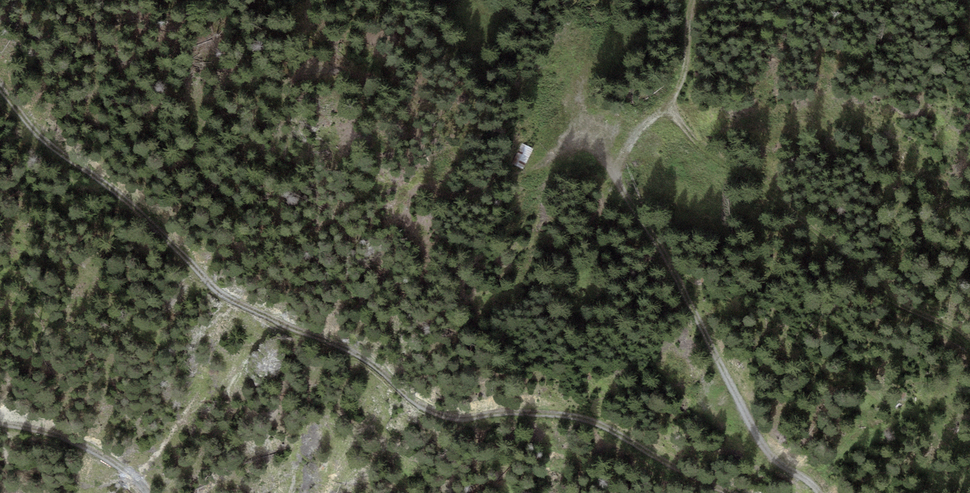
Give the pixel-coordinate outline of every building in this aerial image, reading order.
[(533,150),(519,144),(511,162),(524,168),(533,150)]
